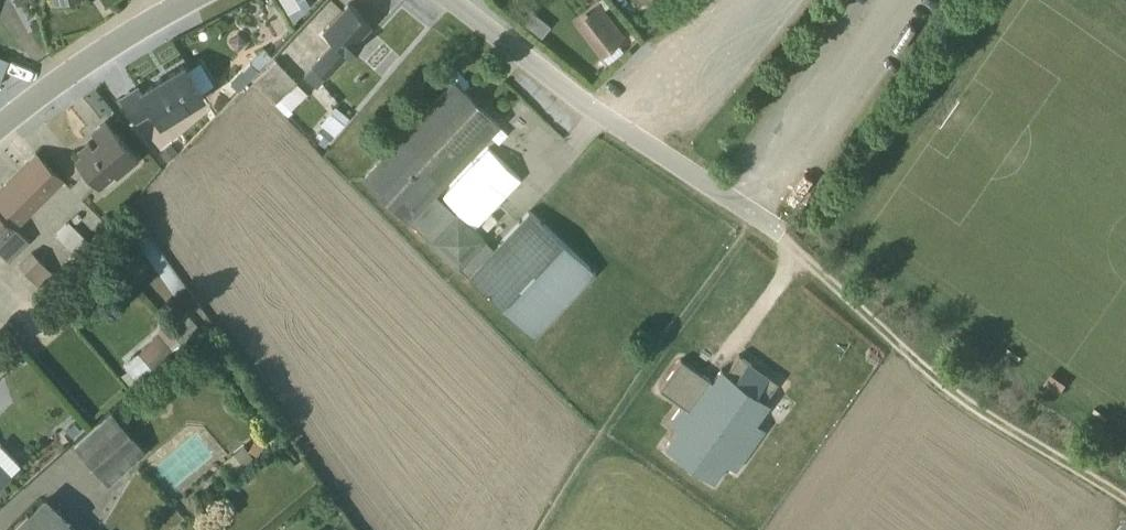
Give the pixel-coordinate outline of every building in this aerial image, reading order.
[(292,23),(308,6),(306,2),(309,0),(310,1),(311,0),(279,0),(292,23)] [(303,75),(315,87),(361,41),(356,36),(368,23),(348,3),(322,30),(329,37),(323,44),(327,48),(310,66),(311,67),(303,75)] [(623,36),(597,3),(572,22),(599,56),(623,36)] [(548,26),(532,13),(523,24),(539,37),(548,26)] [(230,84),(237,91),(269,56),(262,48),(230,84)] [(296,82),(275,61),(253,82),(286,116),(290,112),(289,110),(305,94),(295,83),(296,82)] [(137,89),(120,99),(135,123),(150,113),(158,126),(203,98),(199,93),(212,85),(198,62),(185,70),(183,66),(140,93),(139,93),(137,89)] [(497,124),(452,82),(360,179),(406,223),(408,222),(427,240),(428,240),(453,212),(432,193),(497,124)] [(352,121),(339,110),(324,128),(337,139),(352,121)] [(137,160),(105,122),(91,134),(98,142),(92,147),(87,142),(78,151),(77,150),(76,151),(80,155),(74,160),(98,188),(105,182),(107,185),(137,160)] [(182,146),(176,139),(154,157),(162,167),(182,146)] [(0,189),(0,215),(14,228),(62,181),(36,154),(0,189)] [(532,338),(594,272),(528,211),(492,249),(484,242),(486,239),(455,211),(426,242),(456,270),(458,269),(532,338)] [(8,261),(28,242),(14,228),(0,215),(0,254),(8,261)] [(85,241),(67,222),(55,235),(73,253),(85,241)] [(17,265),(34,282),(48,269),(31,252),(17,265)] [(149,366),(177,343),(164,326),(135,349),(149,366)] [(675,429),(662,447),(712,483),(725,464),(735,471),(765,429),(755,422),(768,404),(764,400),(776,382),(737,354),(724,372),(720,369),(710,381),(678,358),(657,389),(678,405),(666,422),(675,429)] [(111,487),(149,455),(116,416),(78,447),(111,487)] [(24,469),(8,453),(0,461),(0,492),(24,469)] [(52,498),(19,529),(83,529),(52,498)]
